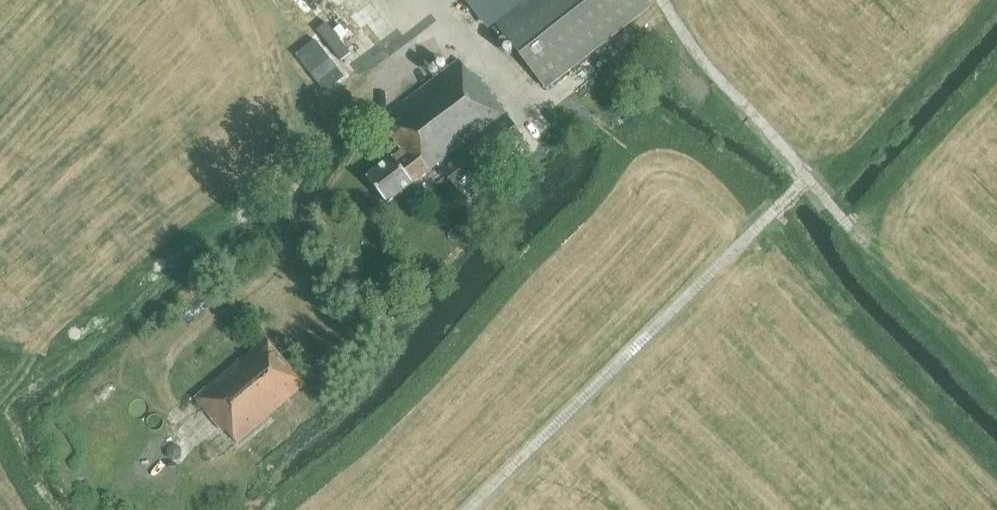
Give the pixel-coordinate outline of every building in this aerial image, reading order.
[(520,0),(478,0),(470,6),(488,30),(496,24),(493,21),(520,0)] [(652,6),(647,0),(520,0),(493,21),(496,24),(498,26),(505,36),(546,89),(652,6)] [(333,31),(326,23),(317,30),(341,60),(351,53),(341,41),(348,35),(340,25),(333,31)] [(505,36),(498,26),(489,33),(497,43),(505,36)] [(296,55),(325,92),(344,77),(315,40),(296,55)] [(438,164),(460,194),(528,143),(494,97),(488,102),(458,62),(381,121),(402,150),(367,177),(386,203),(438,164)] [(237,443),(305,386),(266,339),(196,399),(224,432),(226,430),(237,443)]
